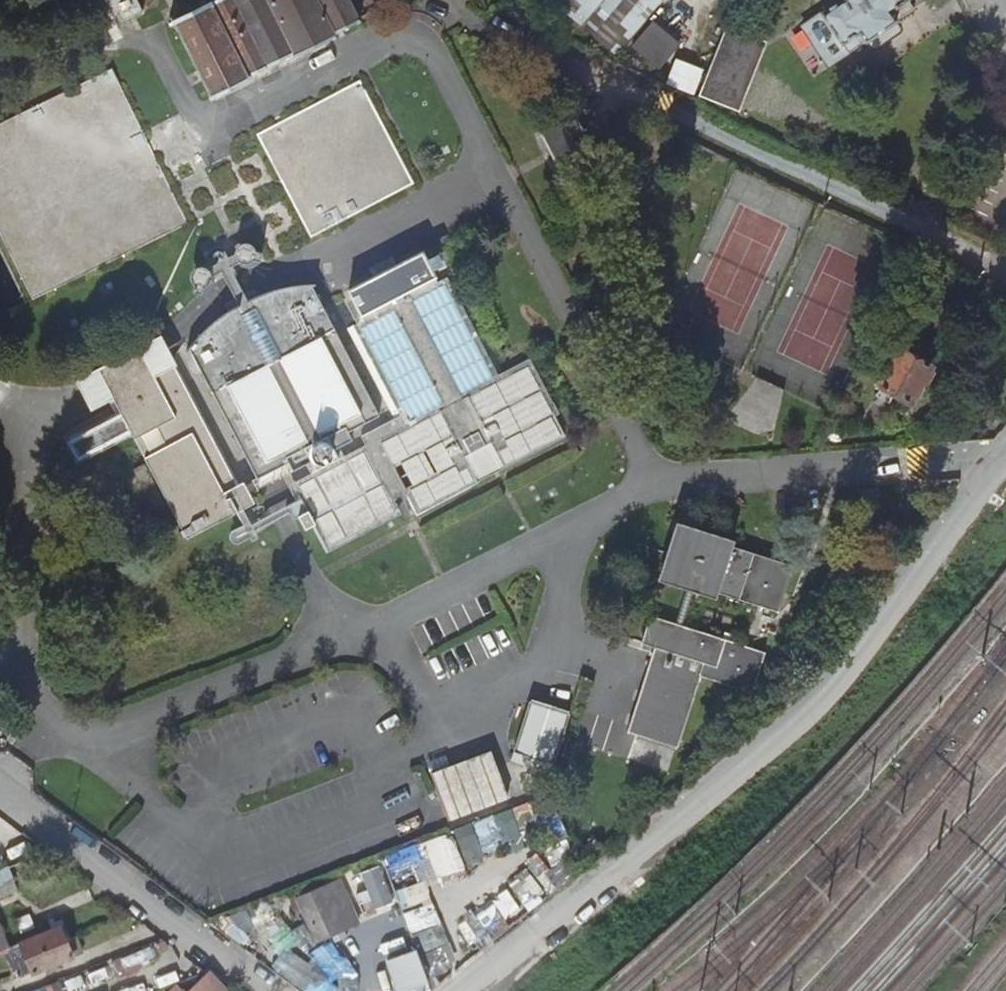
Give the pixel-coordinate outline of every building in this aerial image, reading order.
[(142,15),(134,0),(111,0),(109,1),(123,27),(142,15)] [(349,0),(218,0),(175,22),(214,99),(252,78),(251,75),(294,54),(295,56),(361,22),(349,0)] [(617,55),(666,0),(556,0),(617,55)] [(848,53),(914,8),(908,0),(839,0),(821,13),(848,53)] [(677,45),(652,22),(630,45),(656,69),(677,45)] [(125,75),(0,139),(0,205),(52,305),(203,228),(125,75)] [(259,135),(313,239),(416,184),(362,82),(259,135)] [(589,152),(574,113),(542,127),(561,175),(584,165),(580,156),(589,152)] [(0,222),(0,305),(11,326),(44,309),(0,222)] [(259,237),(254,238),(252,239),(249,243),(248,248),(248,252),(253,257),(260,259),(266,255),(269,248),(267,241),(259,237)] [(438,284),(422,254),(349,291),(366,322),(360,326),(407,413),(363,437),(370,450),(298,487),(303,497),(288,505),(295,519),(303,517),(307,528),(317,523),(329,548),(402,510),(398,499),(410,493),(421,515),(483,483),(469,457),(496,442),(509,470),(571,437),(533,366),(499,383),(445,282),(438,284)] [(209,265),(205,264),(198,266),(195,269),(193,276),(193,281),(198,286),(202,288),(209,288),(215,282),(216,276),(214,270),(209,265)] [(388,412),(320,282),(306,283),(283,288),(261,295),(245,304),(219,321),(195,345),(264,476),(295,460),(299,468),(318,458),(323,467),(346,455),(342,446),(361,436),(357,428),(388,412)] [(933,365),(900,346),(878,384),(910,404),(933,365)] [(129,406),(170,385),(154,357),(115,377),(129,406)] [(186,377),(170,385),(129,406),(201,541),(257,511),(186,377)] [(168,512),(180,506),(159,466),(146,473),(168,512)] [(788,567),(709,543),(710,539),(695,534),(694,539),(676,533),(668,561),(672,562),(668,578),(773,612),(788,567)] [(759,657),(647,622),(637,656),(649,660),(626,738),(675,753),(698,679),(748,693),(759,657)] [(569,721),(528,708),(513,759),(553,771),(569,721)] [(508,798),(493,753),(432,776),(448,821),(508,798)] [(11,864),(0,868),(0,896),(20,887),(11,864)] [(295,892),(313,939),(359,921),(341,874),(295,892)] [(63,927),(14,950),(0,918),(0,951),(2,955),(8,952),(21,982),(85,953),(79,938),(69,942),(63,927)] [(229,989),(207,969),(186,990),(227,990),(229,989)] [(164,990),(185,990),(174,980),(164,990)]
